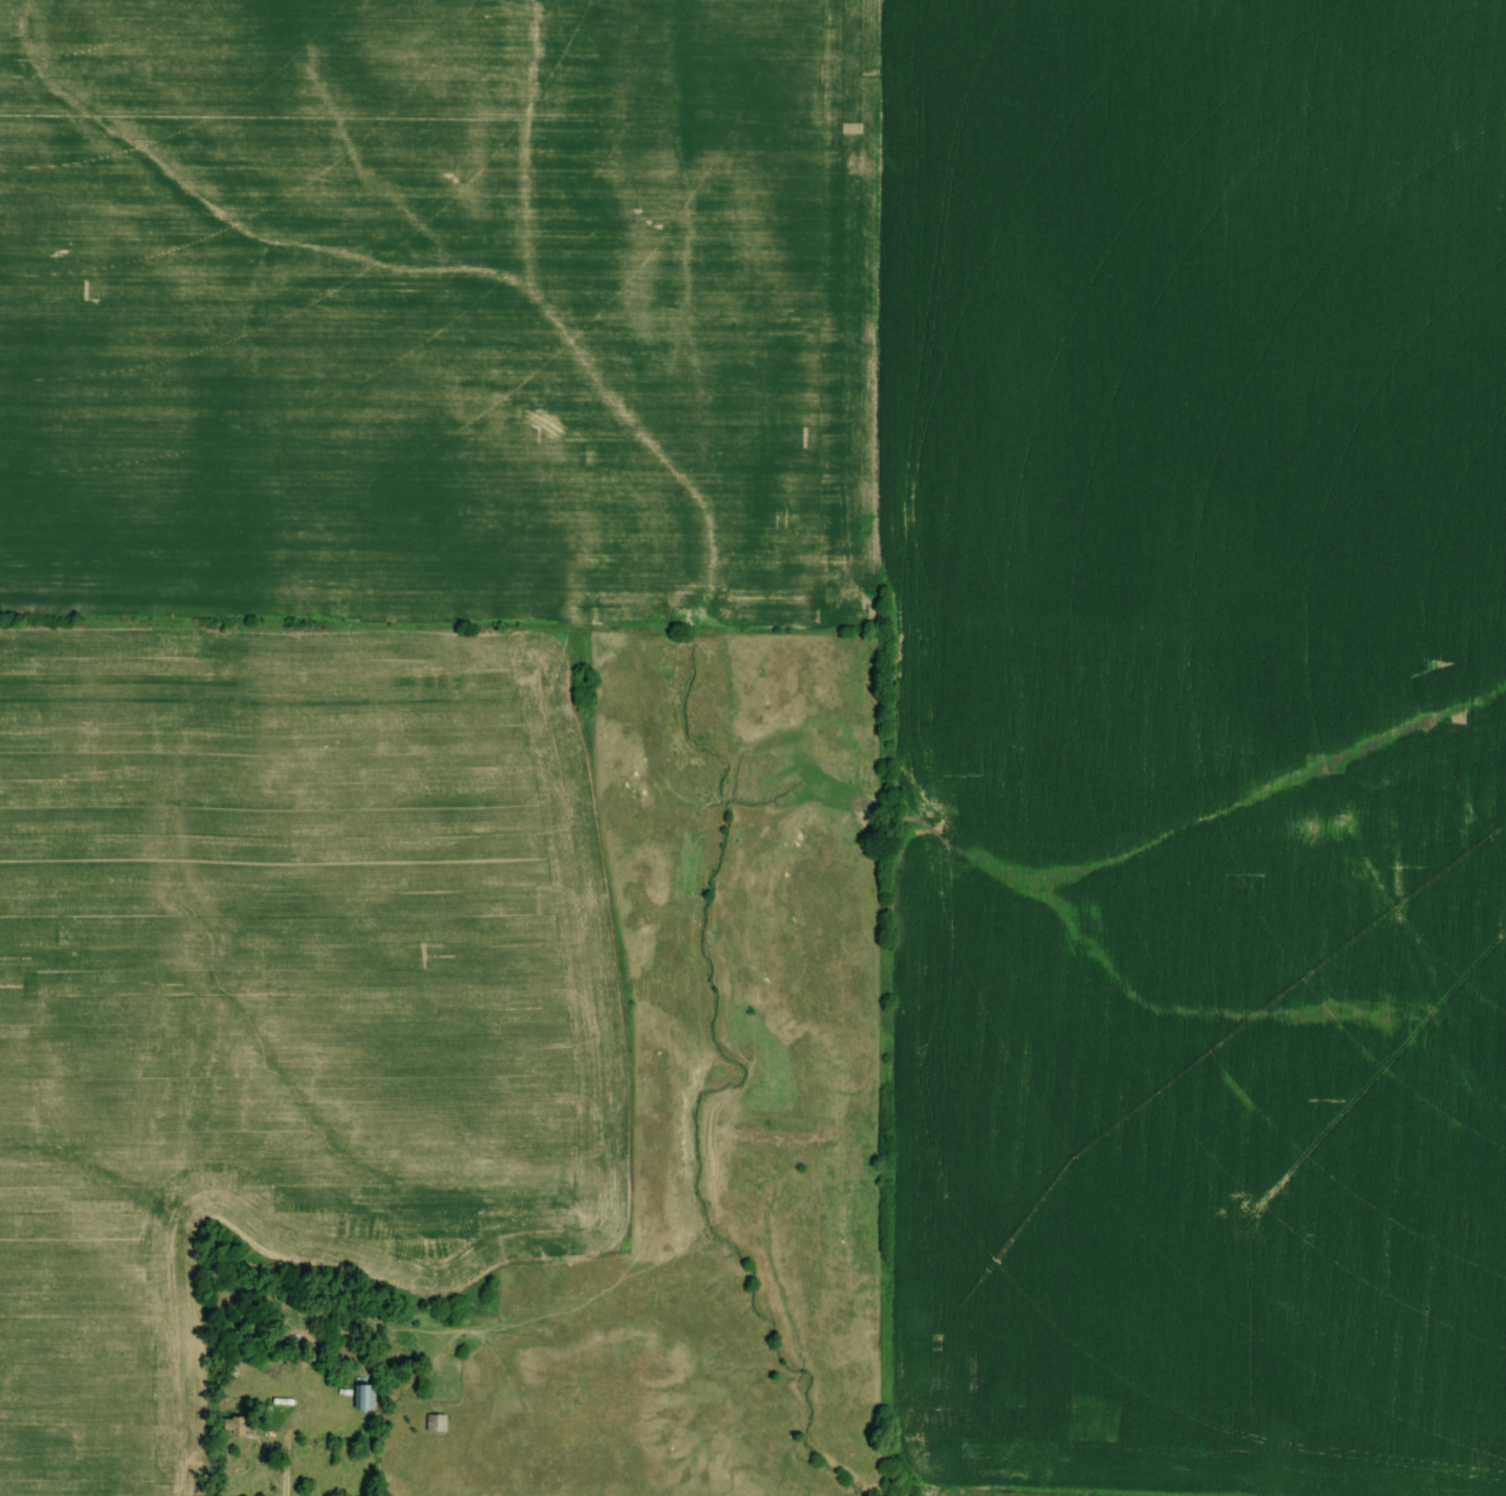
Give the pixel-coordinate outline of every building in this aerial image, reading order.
[(354,1409),(373,1409),(373,1383),(354,1383),(354,1409)] [(426,1432),(445,1432),(445,1414),(426,1414),(426,1432)] [(237,1418),(223,1418),(223,1435),(255,1435),(255,1418),(237,1418)]
